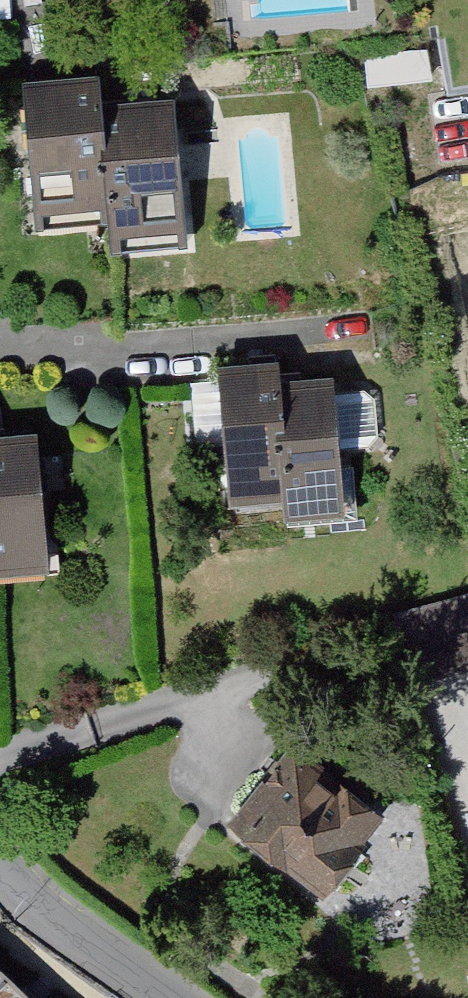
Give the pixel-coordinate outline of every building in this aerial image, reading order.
[(19,244),(90,235),(77,107),(73,68),(0,78),(0,92),(19,244)] [(148,99),(77,107),(94,261),(164,253),(148,99)] [(193,379),(204,519),(263,514),(253,390),(252,374),(193,379)] [(308,386),(253,390),(263,514),(264,529),(319,525),(308,386)] [(0,442),(0,588),(29,586),(20,441),(0,442)] [(403,689),(467,673),(467,589),(383,611),(403,689)] [(272,750),(214,830),(302,893),(359,813),(272,750)]
